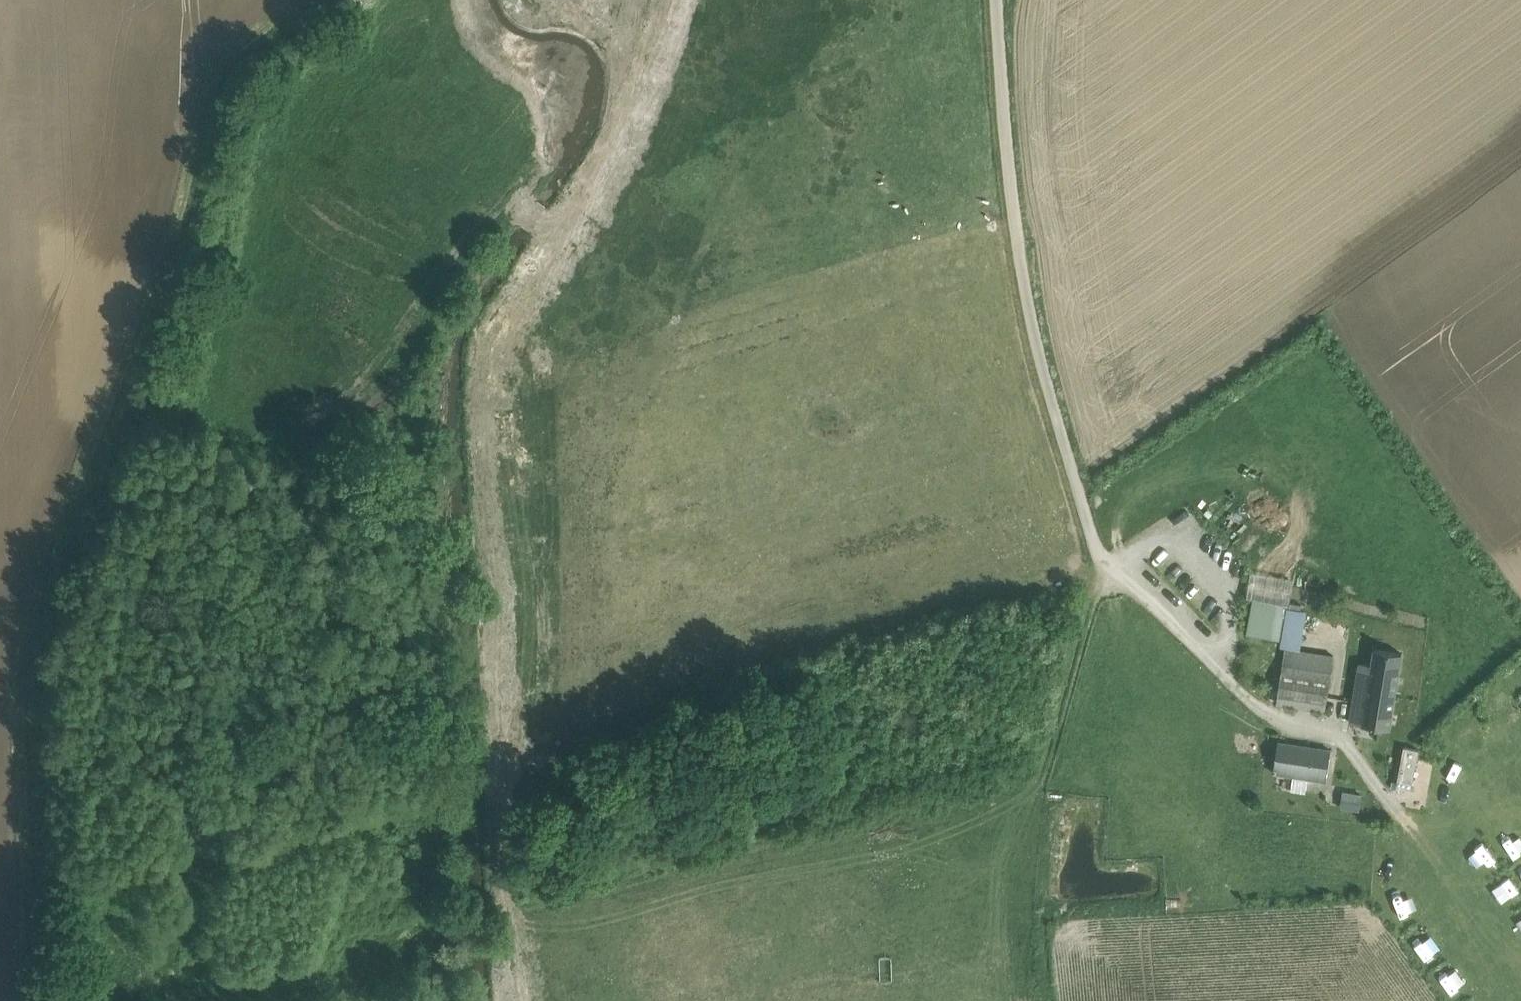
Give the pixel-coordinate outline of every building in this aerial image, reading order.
[(1270,638),(1283,641),(1289,606),(1276,603),(1270,638)] [(1358,676),(1351,722),(1390,728),(1403,652),(1375,648),(1370,677),(1358,676)] [(1276,702),(1324,709),(1334,654),(1318,652),(1316,669),(1282,664),(1276,702)] [(1291,789),(1305,791),(1307,777),(1326,779),(1330,746),(1279,739),(1273,772),(1293,775),(1291,789)] [(1398,781),(1396,790),(1411,793),(1419,749),(1404,746),(1399,774),(1398,781)] [(1345,809),(1359,811),(1362,794),(1348,791),(1345,809)] [(1407,911),(1409,890),(1387,888),(1385,909),(1407,911)]
